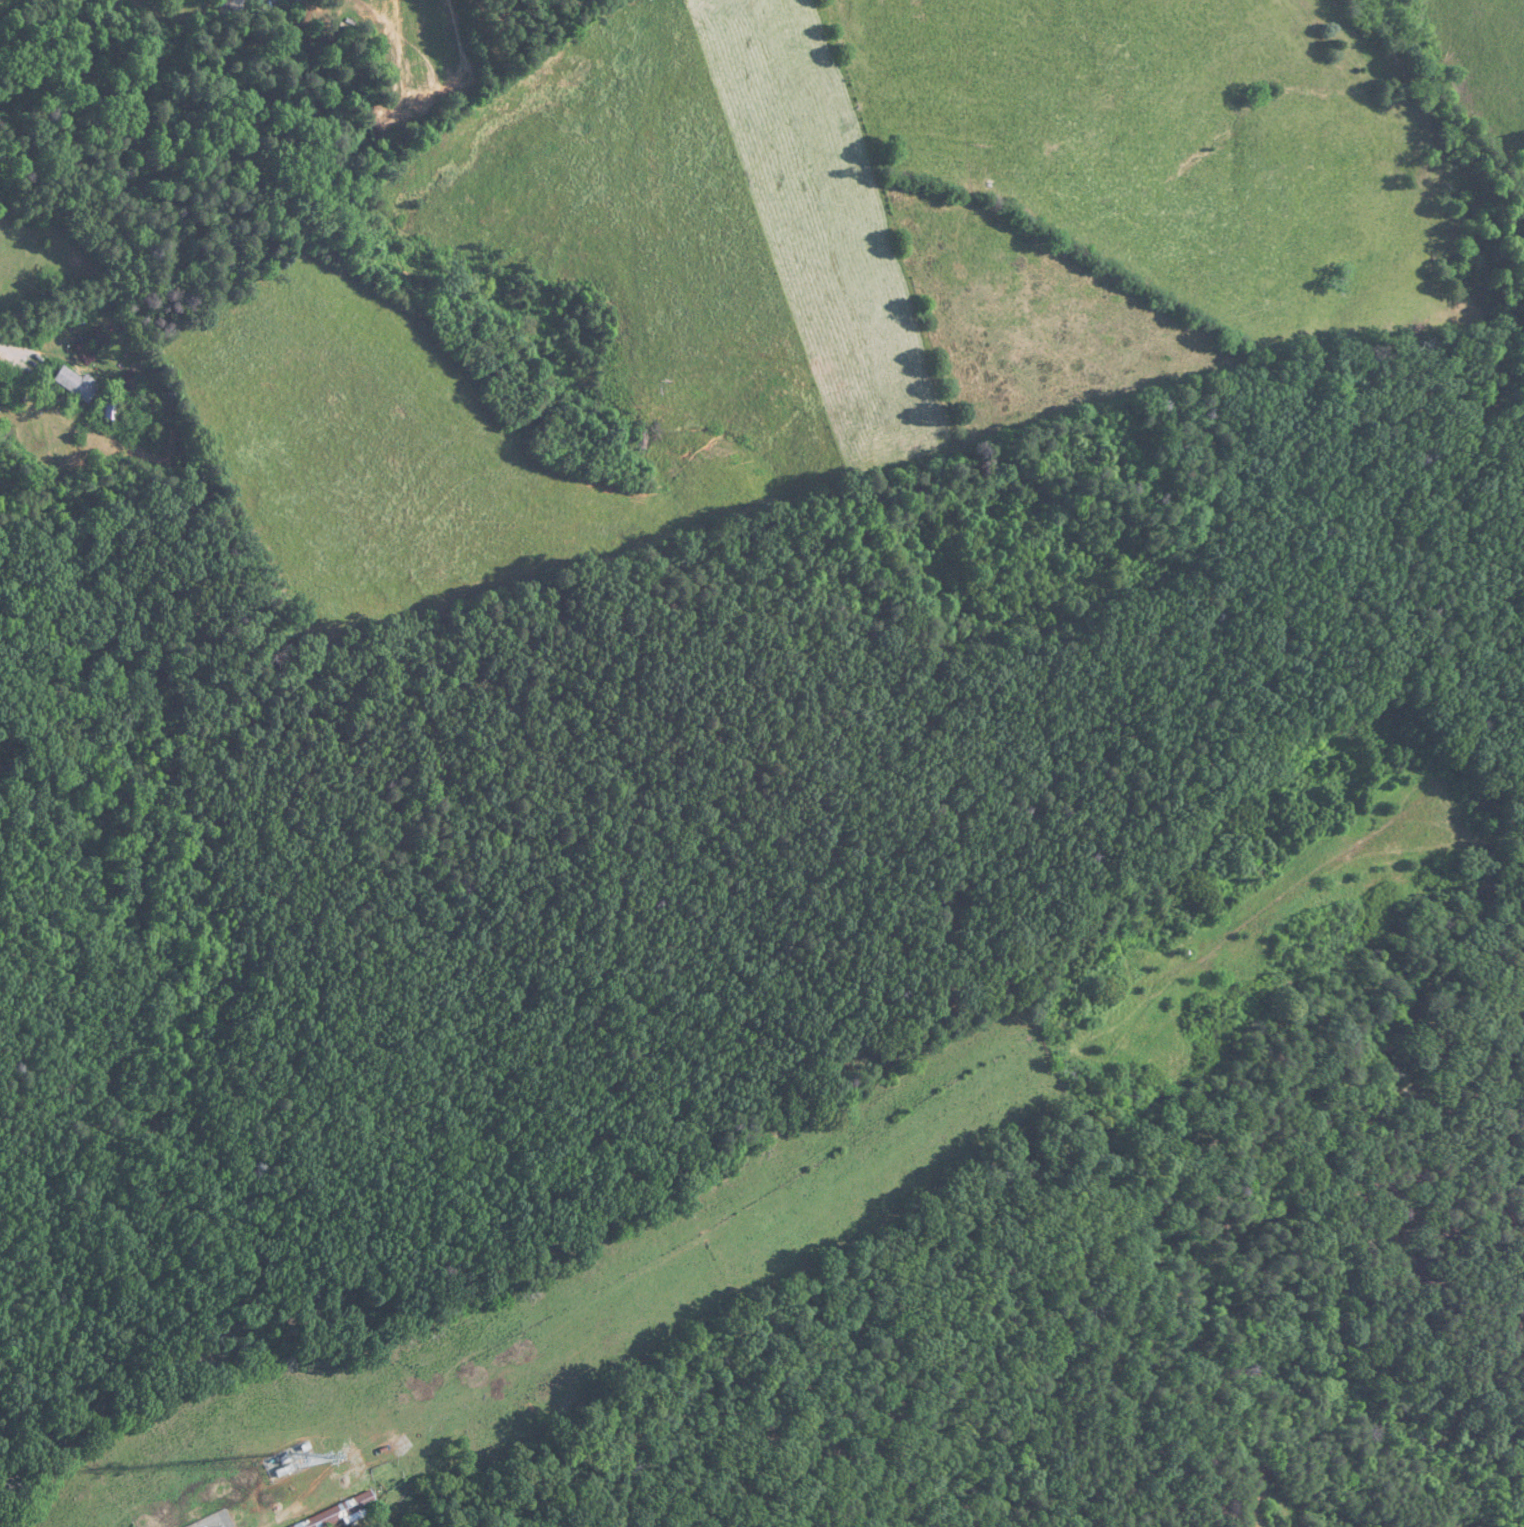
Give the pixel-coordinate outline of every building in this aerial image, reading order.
[(53,384),(91,404),(101,386),(63,366),(53,384)] [(377,1510),(370,1493),(285,1526),(336,1526),(377,1510)]
